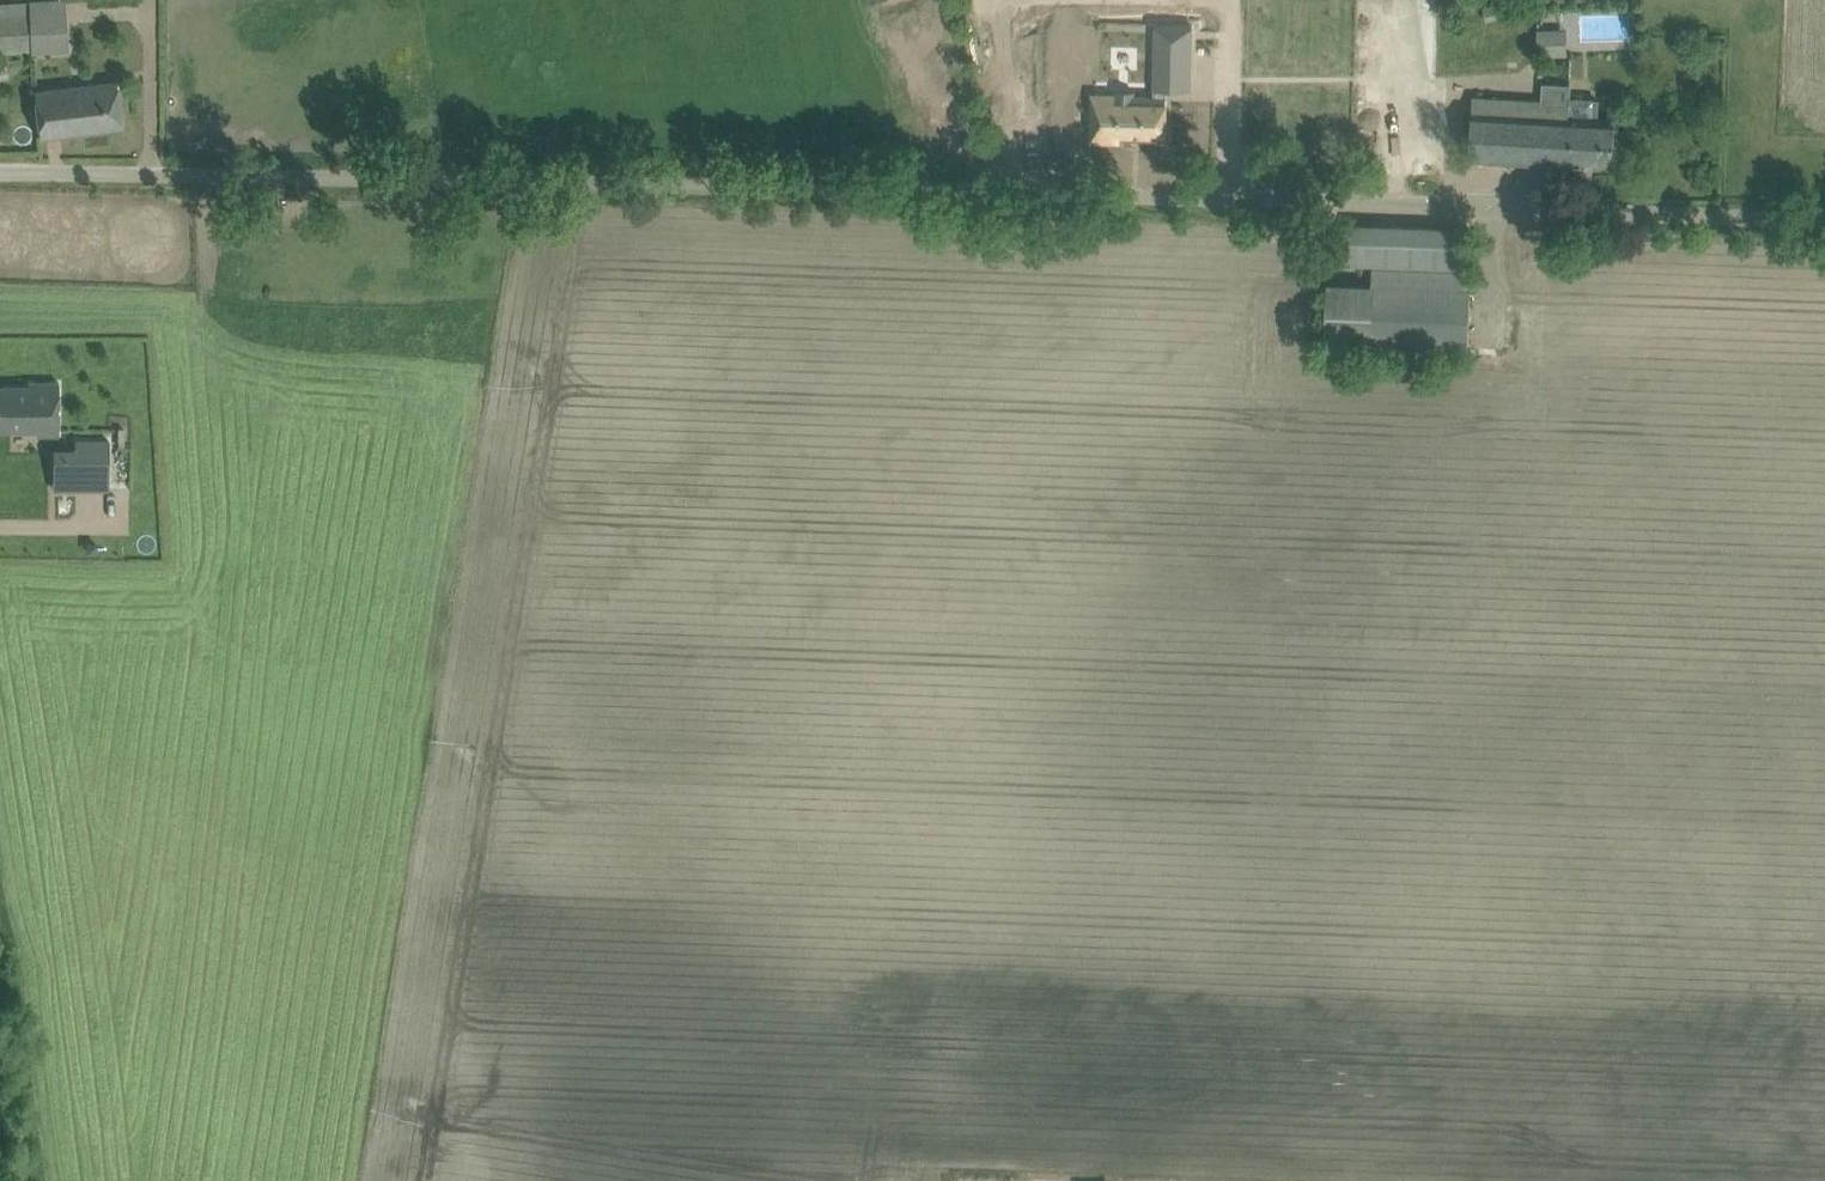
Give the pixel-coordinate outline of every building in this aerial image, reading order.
[(48,50),(47,30),(32,31),(31,10),(0,13),(0,54),(48,50)] [(1093,94),(1092,140),(1120,140),(1120,137),(1166,138),(1167,96),(1167,90),(1168,76),(1191,76),(1192,27),(1155,26),(1154,96),(1135,95),(1135,91),(1116,90),(1116,95),(1093,94)] [(1567,55),(1566,29),(1538,30),(1538,55),(1567,55)] [(35,91),(40,136),(122,126),(117,81),(35,91)] [(1473,98),(1471,135),(1470,159),(1613,167),(1616,119),(1597,118),(1598,100),(1570,99),(1570,85),(1543,85),(1543,102),(1473,98)] [(1326,342),(1373,344),(1469,347),(1471,290),(1468,289),(1470,229),(1350,224),(1350,264),(1373,265),(1372,286),(1328,284),(1326,342)] [(37,430),(37,435),(59,435),(59,382),(28,382),(28,386),(0,386),(0,430),(37,430)] [(76,456),(76,459),(109,459),(109,440),(76,440),(76,456)] [(56,456),(56,486),(109,486),(109,459),(76,459),(76,456),(56,456)]
